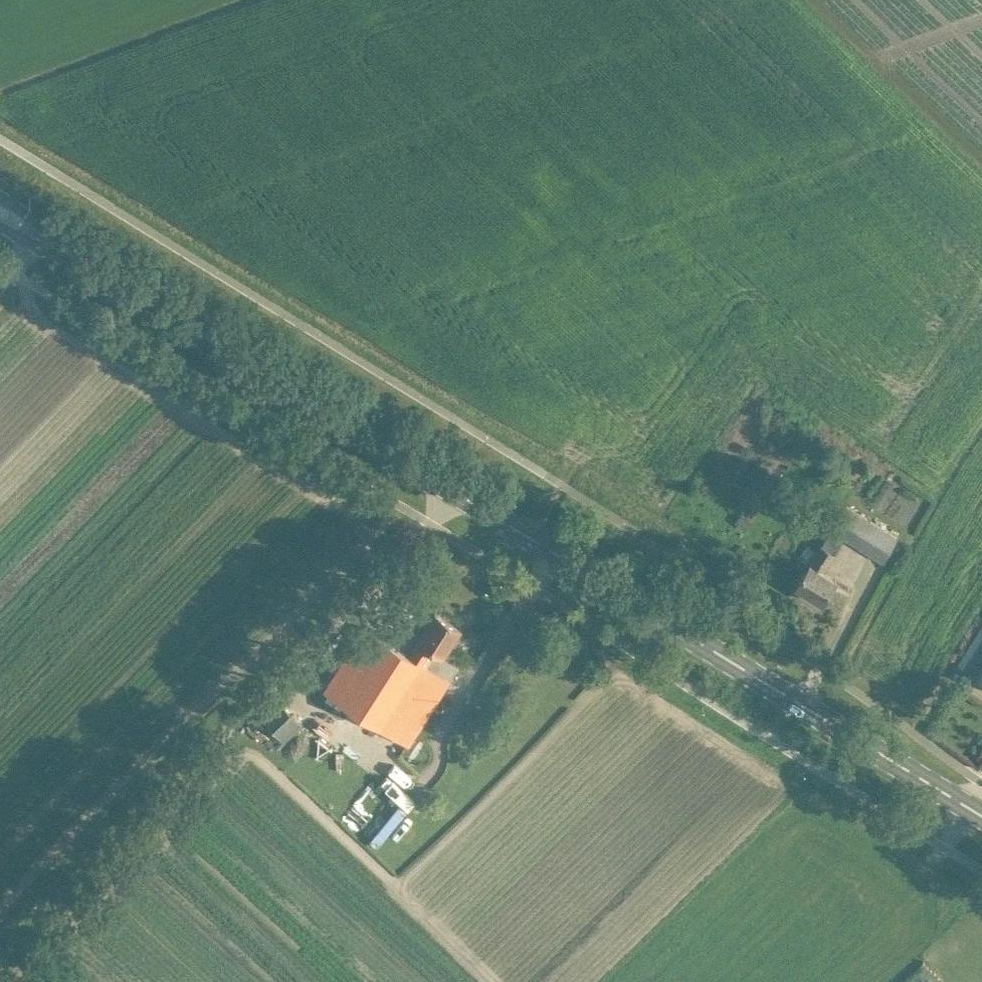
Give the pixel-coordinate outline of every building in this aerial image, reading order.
[(823,601),(833,584),(837,579),(823,570),(844,536),(882,559),(896,535),(846,504),(832,528),(811,562),(810,562),(807,567),(796,585),(823,601)] [(735,522),(745,528),(750,520),(740,513),(735,522)] [(436,612),(410,652),(436,670),(444,676),(450,679),(458,665),(444,656),(462,629),(436,612)] [(356,641),(326,688),(410,742),(435,704),(420,694),(436,670),(410,652),(367,624),(356,641)] [(969,647),(958,663),(981,678),(981,626),(969,647)] [(256,711),(286,742),(303,725),(274,694),(256,711)]
